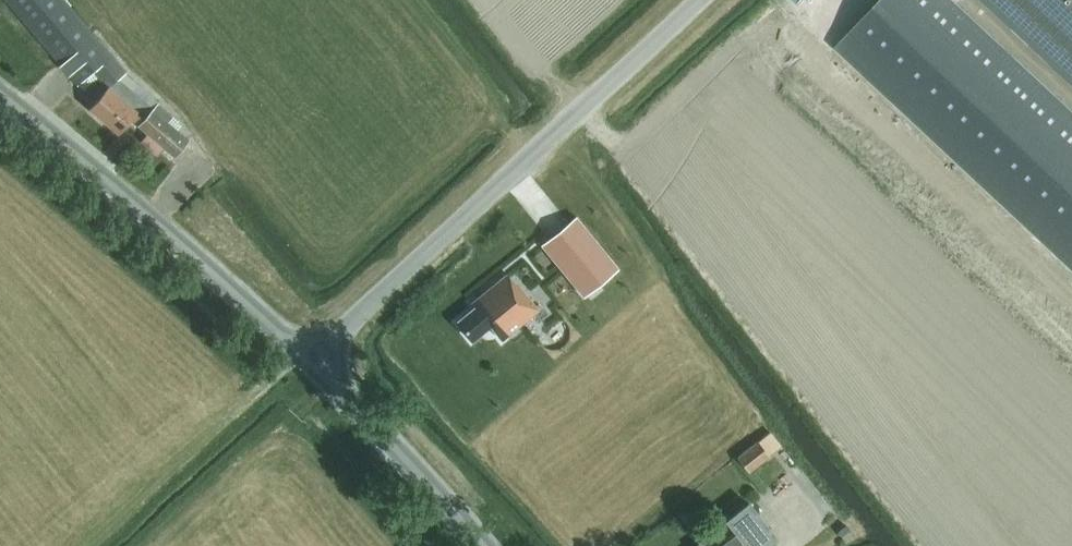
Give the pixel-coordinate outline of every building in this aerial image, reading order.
[(157,103),(153,109),(119,78),(125,73),(63,0),(6,0),(78,85),(95,71),(108,87),(90,109),(118,132),(135,112),(143,118),(138,125),(174,157),(189,140),(167,122),(172,117),(157,103)] [(847,38),(1071,249),(1071,97),(969,0),(883,0),(847,38)] [(1071,81),(1071,0),(985,0),(1071,81)] [(576,217),(542,245),(584,296),(618,268),(576,217)] [(510,285),(498,273),(465,304),(468,308),(451,324),(467,341),(484,325),(497,339),(532,307),(511,284),(510,285)] [(769,430),(736,456),(748,471),(781,445),(769,430)] [(776,537),(749,503),(728,522),(727,521),(697,545),(765,545),(776,537)]
